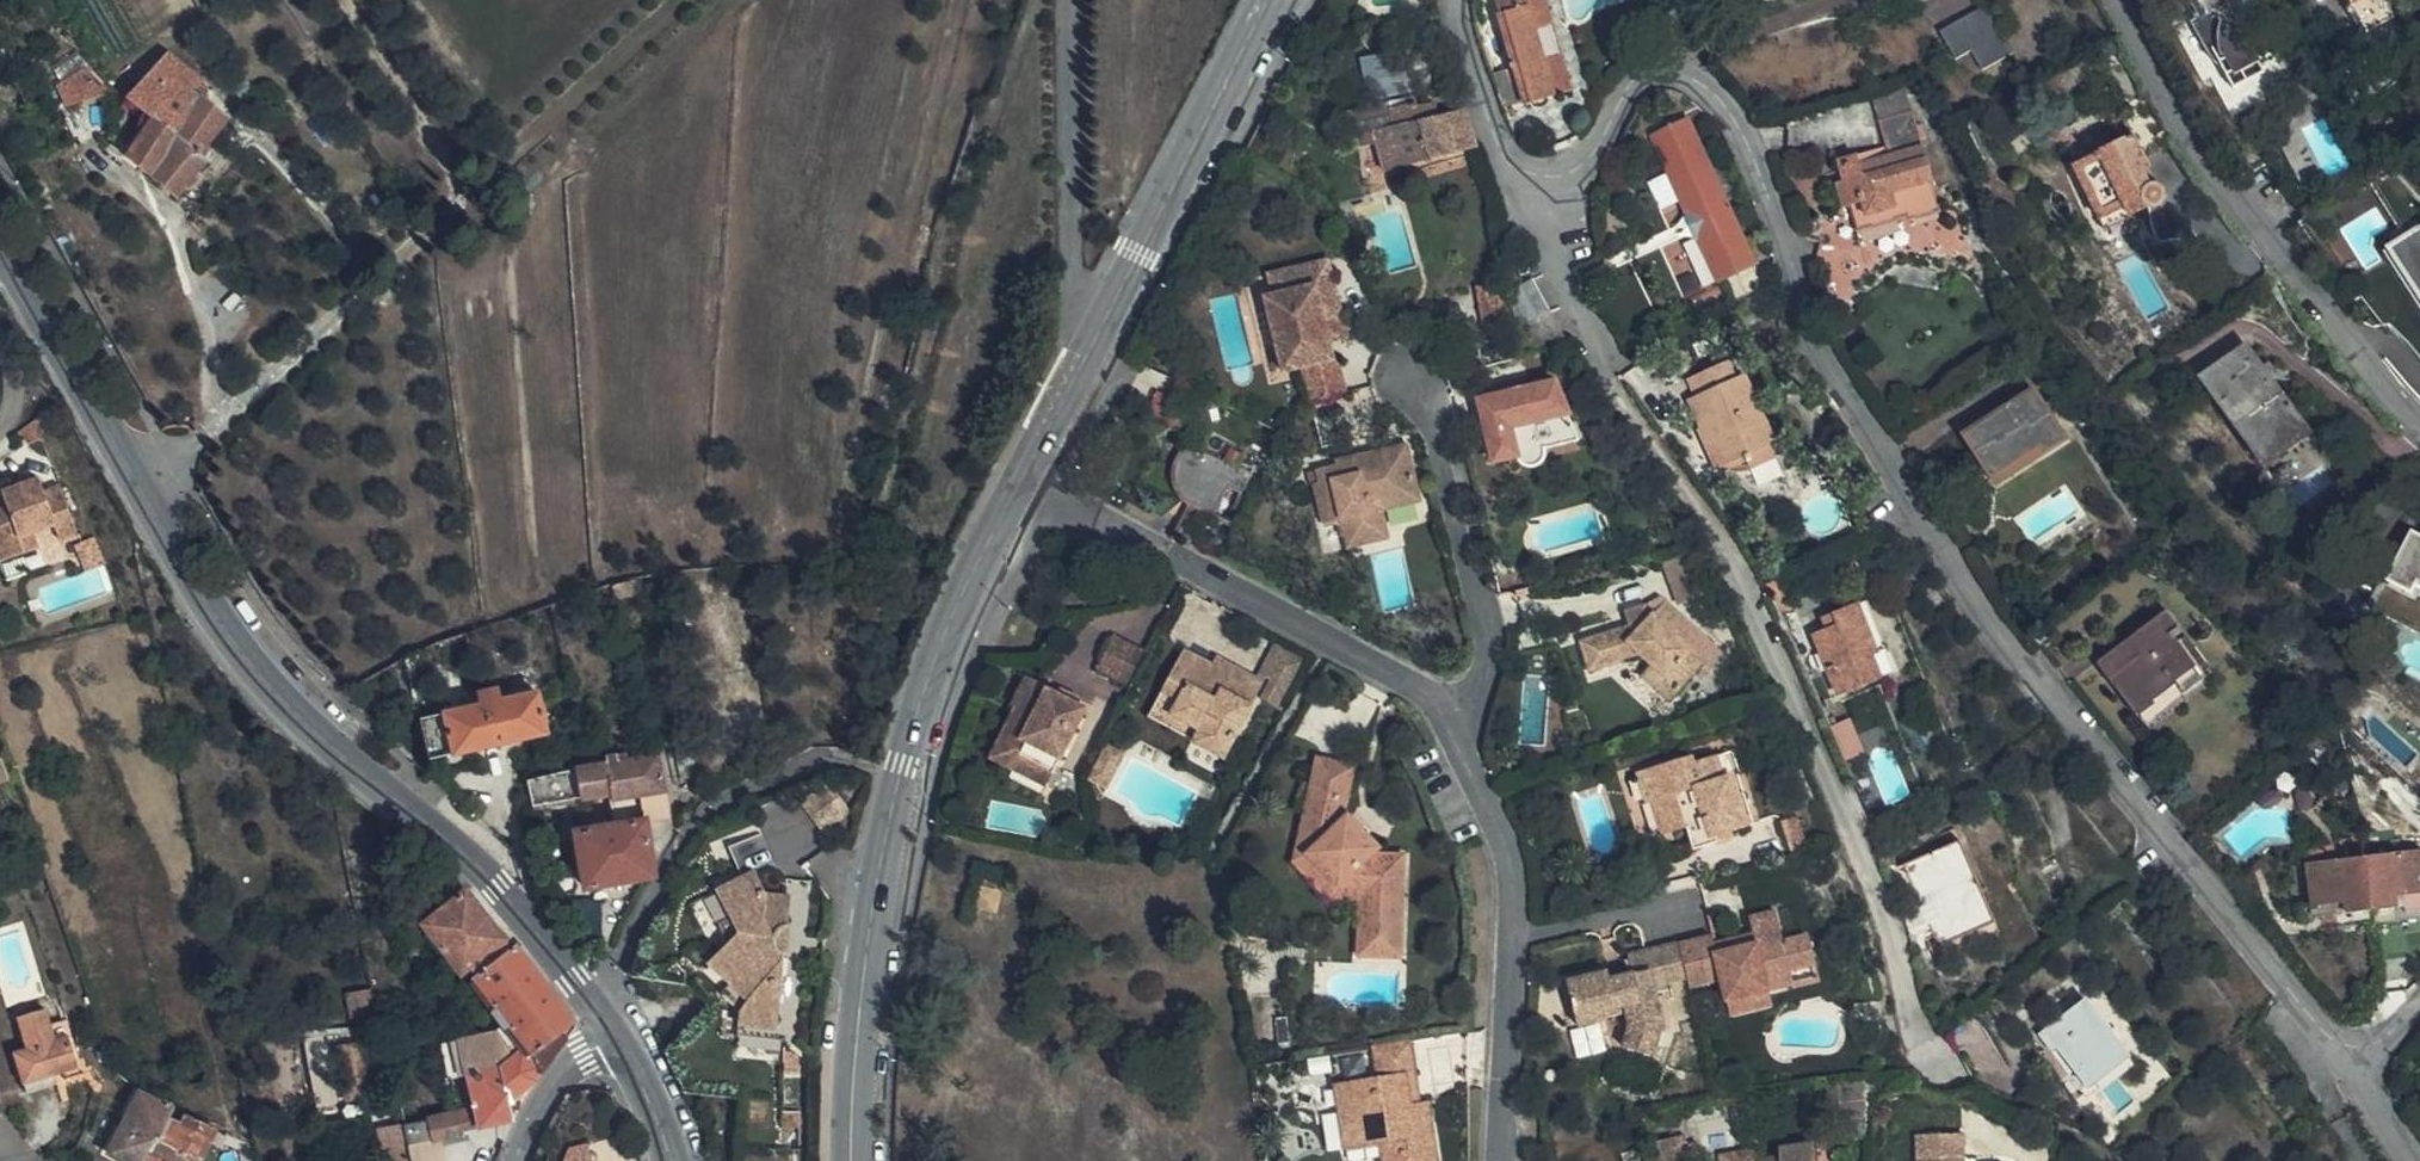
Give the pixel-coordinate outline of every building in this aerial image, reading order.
[(1525,102),(1527,107),(1555,99),(1545,63),(1536,31),(1553,27),(1545,0),(1508,0),(1497,3),(1516,70),(1525,102)] [(2222,0),(2181,0),(2240,109),(2282,86),(2271,67),(2260,72),(2222,0)] [(1985,5),(1936,33),(1950,61),(1966,52),(1977,73),(2010,55),(1985,5)] [(105,75),(90,51),(57,73),(73,96),(105,75)] [(222,118),(198,97),(203,89),(195,82),(195,78),(165,51),(126,96),(154,121),(124,157),(173,198),(205,160),(200,154),(211,141),(206,135),(222,118)] [(1411,94),(1401,53),(1362,63),(1372,102),(1411,94)] [(1561,59),(1545,63),(1555,99),(1572,95),(1561,59)] [(1504,108),(1525,102),(1516,70),(1496,75),(1504,108)] [(1870,93),(1877,122),(1913,114),(1906,85),(1870,93)] [(1478,149),(1466,113),(1439,121),(1434,103),(1423,106),(1423,108),(1416,109),(1414,104),(1387,112),(1390,125),(1384,128),(1384,133),(1369,137),(1375,157),(1381,176),(1478,149)] [(2148,104),(2119,119),(2128,137),(2089,159),(2085,162),(2073,168),(2099,221),(2124,207),(2130,218),(2146,208),(2156,208),(2160,205),(2162,199),(2162,193),(2158,189),(2153,187),(2149,186),(2146,184),(2139,169),(2145,165),(2142,159),(2170,144),(2148,104)] [(1937,216),(1913,114),(1877,122),(1884,151),(1843,161),(1847,181),(1835,185),(1841,209),(1851,207),(1857,232),(1904,221),(1905,225),(1937,216)] [(1662,160),(1692,227),(1708,219),(1708,214),(1718,209),(1724,206),(1726,206),(1742,199),(1727,166),(1711,173),(1687,121),(1652,137),(1662,160)] [(1375,157),(1369,137),(1335,148),(1341,167),(1375,157)] [(1677,227),(1679,233),(1692,227),(1662,160),(1657,162),(1664,177),(1648,185),(1669,231),(1677,227)] [(1718,282),(1754,266),(1726,206),(1724,206),(1718,209),(1708,214),(1708,219),(1692,227),(1695,233),(1718,282)] [(1727,305),(1718,282),(1692,227),(1679,233),(1682,239),(1661,248),(1694,320),(1727,305)] [(2381,255),(2419,315),(2419,228),(2381,255)] [(1472,265),(1481,317),(1504,314),(1495,261),(1472,265)] [(1299,284),(1333,277),(1329,262),(1296,270),(1299,284)] [(1309,404),(1346,395),(1338,359),(1333,360),(1324,363),(1320,345),(1329,343),(1325,326),(1343,322),(1333,277),(1299,284),(1296,270),(1270,276),(1279,314),(1269,316),(1279,355),(1287,352),(1291,371),(1301,369),(1309,404)] [(1535,280),(1509,290),(1513,311),(1516,327),(1521,326),(1552,311),(1535,280)] [(1347,339),(1343,322),(1325,326),(1329,343),(1347,339)] [(2402,350),(2419,372),(2419,337),(2402,350)] [(1324,363),(1333,360),(1329,343),(1320,345),(1324,363)] [(2304,428),(2244,349),(2203,382),(2262,460),(2304,428)] [(1283,374),(1291,371),(1287,352),(1279,355),(1283,374)] [(1772,445),(1740,379),(1737,380),(1729,364),(1699,379),(1707,396),(1692,404),(1724,469),(1746,458),(1750,467),(1757,463),(1754,455),(1772,445)] [(1585,443),(1562,383),(1486,401),(1500,464),(1524,459),(1530,467),(1537,471),(1547,468),(1554,462),(1555,451),(1585,443)] [(1174,424),(1187,399),(1162,385),(1149,411),(1174,424)] [(2067,438),(2033,390),(1974,431),(1986,448),(1976,454),(1995,481),(2042,447),(2046,453),(2067,438)] [(40,423),(37,416),(22,429),(34,446),(48,435),(40,423)] [(1986,448),(1974,431),(1965,438),(1976,454),(1986,448)] [(1176,484),(1182,500),(1215,515),(1233,484),(1244,489),(1253,472),(1223,456),(1223,459),(1189,440),(1180,458),(1176,466),(1176,484)] [(1388,470),(1414,463),(1410,444),(1383,452),(1388,470)] [(1757,463),(1775,453),(1772,445),(1754,455),(1757,463)] [(1425,503),(1414,463),(1388,470),(1383,452),(1351,460),(1354,470),(1343,473),(1342,467),(1324,472),(1328,485),(1317,488),(1326,525),(1336,523),(1340,539),(1367,531),(1363,518),(1425,503)] [(2,496),(5,506),(0,508),(0,557),(2,563),(43,546),(38,536),(55,528),(61,543),(78,536),(58,487),(43,493),(36,476),(0,492),(2,496)] [(1428,516),(1425,503),(1363,518),(1367,531),(1383,527),(1428,516)] [(1367,531),(1340,539),(1343,552),(1387,541),(1383,527),(1367,531)] [(2410,534),(2372,610),(2419,633),(2419,539),(2410,534)] [(107,561),(98,539),(80,546),(89,569),(107,561)] [(2281,567),(2269,576),(2285,590),(2296,581),(2281,567)] [(1680,601),(1674,605),(1684,616),(1690,611),(1680,601)] [(1684,616),(1674,605),(1670,602),(1655,611),(1646,606),(1625,611),(1629,628),(1581,640),(1589,670),(1625,661),(1621,644),(1629,642),(1653,666),(1679,692),(1704,666),(1692,654),(1695,651),(1682,638),(1694,626),(1684,616)] [(1863,607),(1856,609),(1874,653),(1867,656),(1876,678),(1889,673),(1863,607)] [(1867,656),(1874,653),(1856,609),(1833,619),(1837,631),(1815,640),(1837,694),(1876,678),(1867,656)] [(2203,681),(2175,639),(2180,635),(2162,610),(2112,647),(2118,657),(2104,668),(2136,713),(2174,686),(2182,696),(2203,681)] [(618,634),(613,619),(603,622),(607,637),(618,634)] [(1142,642),(1112,627),(1094,661),(1125,677),(1142,642)] [(1270,674),(1292,686),(1307,656),(1277,640),(1260,669),(1270,674)] [(1261,679),(1232,663),(1227,671),(1209,661),(1181,646),(1160,685),(1178,695),(1169,712),(1196,726),(1191,736),(1222,752),(1261,679)] [(1227,671),(1232,663),(1213,653),(1209,661),(1227,671)] [(417,675),(412,659),(398,662),(404,680),(417,675)] [(1679,692),(1653,666),(1643,675),(1670,701),(1679,692)] [(1044,681),(1024,671),(1010,698),(1014,699),(984,759),(1005,770),(1011,758),(1045,776),(1053,759),(1083,700),(1044,681)] [(1281,704),(1292,686),(1270,674),(1260,693),(1281,704)] [(1146,712),(1191,736),(1196,726),(1169,712),(1178,695),(1160,685),(1146,712)] [(438,714),(448,757),(542,735),(532,692),(497,700),(494,691),(474,697),(475,705),(438,714)] [(415,720),(426,761),(448,757),(438,714),(415,720)] [(1853,719),(1836,726),(1850,759),(1866,752),(1853,719)] [(1106,756),(1115,741),(1108,738),(1100,753),(1106,756)] [(1121,745),(1115,741),(1106,756),(1100,753),(1089,773),(1102,780),(1121,745)] [(1326,891),(1365,893),(1405,875),(1406,855),(1373,853),(1335,820),(1338,807),(1348,763),(1313,754),(1285,856),(1326,891)] [(564,800),(607,793),(611,826),(641,820),(642,825),(665,821),(654,756),(584,768),(524,781),(528,808),(564,800)] [(1733,779),(1748,834),(1756,831),(1742,778),(1743,778),(1738,757),(1720,761),(1726,781),(1733,779)] [(9,779),(1,758),(0,758),(0,783),(9,779)] [(1045,776),(1011,758),(1005,770),(1039,787),(1045,776)] [(1726,781),(1720,761),(1700,767),(1697,760),(1640,775),(1648,805),(1652,804),(1666,800),(1674,834),(1689,830),(1696,855),(1720,847),(1719,842),(1734,838),(1748,834),(1733,779),(1726,781)] [(1666,800),(1652,804),(1660,837),(1674,834),(1666,800)] [(1352,817),(1338,807),(1335,820),(1373,853),(1381,842),(1352,817)] [(1876,814),(1868,817),(1874,832),(1883,829),(1876,814)] [(651,877),(642,825),(641,820),(611,826),(572,834),(580,888),(651,877)] [(1800,821),(1785,825),(1795,861),(1811,856),(1800,821)] [(1936,854),(1958,844),(1952,828),(1930,838),(1936,854)] [(753,837),(732,847),(740,866),(762,856),(753,837)] [(1734,838),(1719,842),(1720,847),(1735,843),(1734,838)] [(1994,925),(1958,844),(1903,869),(1939,949),(1994,925)] [(2370,912),(2396,910),(2395,898),(2419,895),(2419,853),(2363,860),(2370,912)] [(2345,915),(2370,912),(2363,860),(2328,863),(2307,867),(2311,908),(2344,903),(2345,915)] [(744,1002),(720,1025),(733,1039),(744,1039),(741,1083),(756,1083),(780,1086),(784,1045),(790,1045),(808,885),(787,882),(784,899),(769,899),(749,862),(711,881),(725,908),(730,920),(721,927),(728,943),(708,964),(744,1002)] [(422,924),(461,971),(468,966),(503,936),(451,873),(428,890),(442,908),(422,924)] [(1405,875),(1365,893),(1364,952),(1401,953),(1405,875)] [(2395,898),(2396,910),(2419,907),(2419,895),(2395,898)] [(2333,917),(2345,915),(2344,903),(2332,905),(2333,917)] [(1717,943),(1683,951),(1690,982),(1693,992),(1725,985),(1731,1007),(1770,997),(1794,992),(1791,979),(1819,973),(1812,945),(1787,951),(1778,921),(1753,927),(1756,943),(1719,952),(1717,943)] [(473,981),(494,1015),(498,1020),(546,982),(517,945),(512,948),(503,936),(468,966),(476,978),(473,981)] [(1683,951),(1683,947),(1650,953),(1631,958),(1635,975),(1624,979),(1629,997),(1615,1000),(1610,983),(1607,970),(1565,981),(1575,1024),(1601,1018),(1602,1011),(1631,1005),(1636,1025),(1627,1048),(1657,1058),(1668,1029),(1668,1025),(1659,990),(1690,982),(1683,951)] [(1821,985),(1819,973),(1791,979),(1794,992),(1821,985)] [(1629,997),(1624,979),(1610,983),(1615,1000),(1629,997)] [(470,1002),(485,1021),(494,1015),(473,981),(461,989),(470,1002)] [(546,982),(498,1020),(504,1027),(502,1031),(461,1040),(466,1057),(477,1108),(482,1127),(514,1119),(511,1103),(533,1085),(578,1023),(546,982)] [(374,1013),(370,991),(347,995),(351,1018),(374,1013)] [(1770,997),(1731,1007),(1734,1019),(1773,1010),(1770,997)] [(2128,1061),(2085,1005),(2042,1038),(2054,1054),(2059,1050),(2090,1090),(2128,1061)] [(56,1039),(50,1021),(45,1006),(19,1014),(30,1048),(15,1053),(27,1090),(57,1081),(53,1070),(52,1064),(76,1057),(69,1035),(56,1039)] [(68,1016),(50,1021),(56,1039),(69,1035),(74,1034),(68,1016)] [(466,1057),(461,1040),(455,1041),(459,1058),(466,1057)] [(1416,1043),(1377,1050),(1382,1075),(1341,1082),(1346,1112),(1365,1109),(1372,1148),(1390,1145),(1392,1160),(1446,1160),(1436,1101),(1427,1102),(1416,1104),(1411,1074),(1421,1072),(1416,1043)] [(52,1064),(53,1070),(78,1062),(76,1057),(52,1064)] [(1427,1102),(1421,1072),(1411,1074),(1416,1104),(1427,1102)] [(121,1160),(145,1160),(171,1119),(175,1111),(140,1093),(109,1155),(121,1160)] [(466,1131),(482,1127),(477,1108),(460,1112),(466,1131)] [(1365,1109),(1346,1112),(1353,1151),(1372,1148),(1365,1109)] [(460,1112),(430,1120),(434,1141),(466,1131),(460,1112)] [(145,1160),(198,1160),(213,1127),(186,1117),(181,1124),(171,1119),(145,1160)] [(430,1120),(403,1126),(408,1148),(434,1141),(430,1120)] [(1653,1147),(1643,1154),(1646,1160),(1687,1160),(1676,1137),(1653,1147)] [(1962,1138),(1919,1139),(1919,1160),(1963,1160),(1962,1138)] [(1816,1145),(1818,1160),(1839,1160),(1837,1142),(1816,1145)] [(569,1160),(597,1160),(593,1145),(574,1150),(569,1160)] [(1816,1145),(1761,1151),(1762,1160),(1783,1158),(1783,1160),(1818,1160),(1816,1145)] [(1761,1151),(1722,1155),(1723,1160),(1783,1160),(1783,1158),(1762,1160),(1761,1151)]
